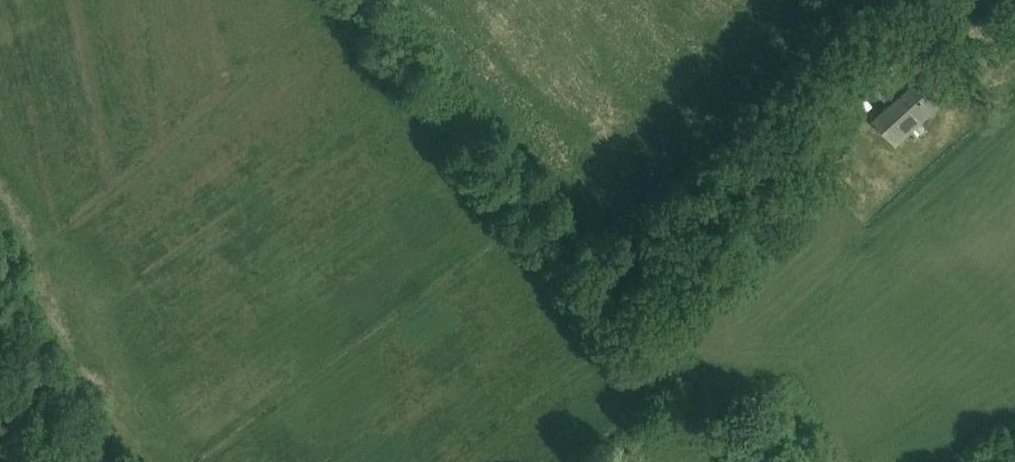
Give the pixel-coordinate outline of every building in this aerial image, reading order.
[(881,56),(860,76),(888,105),(872,119),(894,144),(942,101),(920,76),(909,86),(900,77),(901,76),(881,56)]
